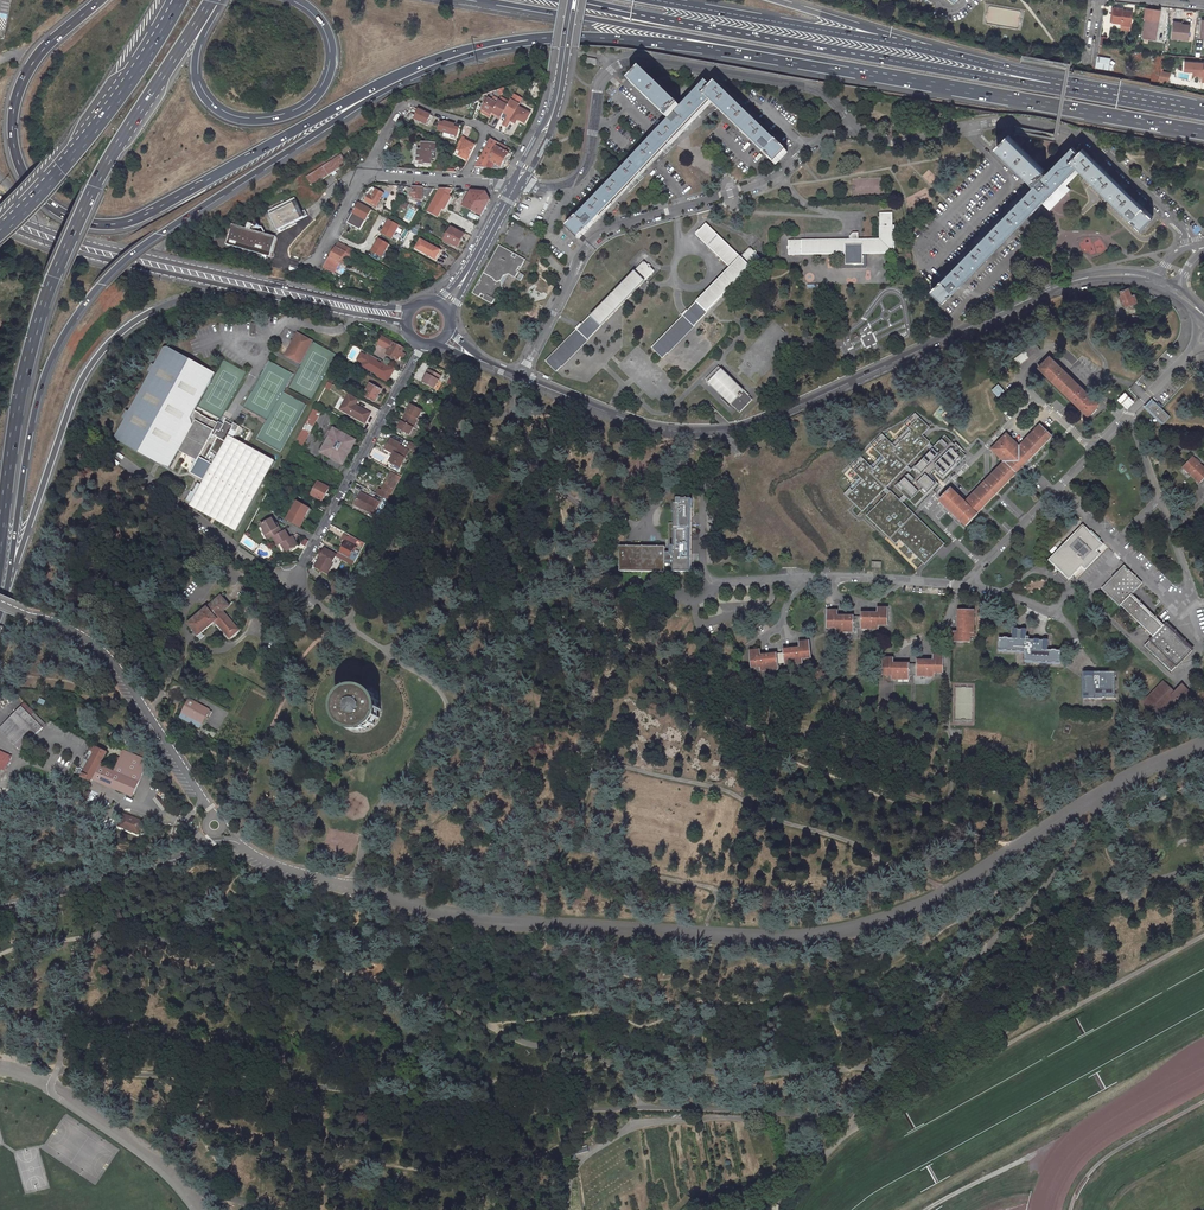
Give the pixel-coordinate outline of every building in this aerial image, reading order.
[(1018,27),(1020,10),(990,7),(988,23),(1018,27)] [(1121,8),(1113,7),(1111,21),(1119,22),(1119,23),(1129,25),(1131,10),(1121,9),(1121,8)] [(1157,19),(1144,17),(1142,37),(1153,39),(1155,29),(1156,29),(1157,19)] [(1179,24),(1171,23),(1170,37),(1187,39),(1189,24),(1180,22),(1179,24)] [(1109,70),(1111,58),(1097,56),(1095,68),(1109,70)] [(1202,61),(1202,62),(1193,61),(1193,70),(1201,70),(1201,78),(1203,78),(1203,61),(1202,61)] [(1169,68),(1159,67),(1158,75),(1168,77),(1169,68)] [(578,242),(707,107),(750,148),(771,168),(784,155),(782,153),(774,145),(773,146),(713,87),(709,91),(702,85),(679,109),(640,73),(627,86),(666,123),(575,220),(573,219),(564,228),(578,242)] [(519,122),(526,125),(532,113),(519,107),(523,98),(514,94),(510,101),(501,97),(499,103),(485,96),(483,103),(485,104),(480,114),(490,118),(492,114),(502,118),(497,128),(501,129),(501,128),(507,130),(510,122),(517,125),(519,122)] [(418,109),(415,121),(428,125),(432,113),(418,109)] [(441,120),(438,132),(458,137),(460,128),(455,126),(456,124),(441,120)] [(1015,134),(1056,142),(1057,134),(1017,126),(1015,134)] [(1152,214),(1143,206),(1142,206),(1081,146),(1077,151),(1071,145),(1046,171),(1007,133),(995,147),(1034,183),(932,289),(945,302),(1041,203),(1076,167),(1080,171),(1138,227),(1152,214)] [(457,156),(468,161),(476,144),(462,137),(456,149),(460,151),(457,156)] [(478,167),(495,168),(497,164),(500,166),(507,152),(509,148),(489,137),(474,166),(478,167)] [(424,163),(430,163),(431,157),(431,150),(435,150),(435,142),(421,141),(421,149),(417,148),(416,159),(421,159),(424,159),(424,163)] [(341,153),(306,176),(312,185),(348,162),(341,153)] [(446,163),(434,162),(433,170),(442,171),(446,163)] [(1049,211),(1069,190),(1065,186),(1080,171),(1076,167),(1041,203),(1049,211)] [(416,197),(421,197),(422,187),(411,186),(410,194),(413,194),(413,196),(416,197)] [(379,201),(383,192),(373,187),(371,188),(370,188),(369,190),(371,190),(366,199),(376,205),(379,201)] [(427,187),(423,194),(428,197),(429,195),(433,188),(427,187)] [(429,195),(434,198),(439,188),(433,188),(429,195)] [(470,191),(462,206),(480,215),(489,199),(484,192),(470,191)] [(281,228),(310,212),(307,207),(303,209),(296,195),(270,209),(281,228)] [(409,203),(402,199),(399,203),(406,207),(409,203)] [(347,222),(360,229),(371,209),(358,202),(347,222)] [(848,238),(786,239),(786,253),(843,252),(843,262),(859,262),(859,252),(893,252),(892,224),(890,224),(890,212),(877,212),(877,238),(856,238),(848,238)] [(382,234),(394,239),(400,225),(388,220),(382,234)] [(739,256),(708,223),(696,234),(728,267),(685,311),(652,346),(663,357),(759,257),(748,246),(739,256)] [(227,244),(270,258),(277,238),(233,224),(227,244)] [(451,226),(444,239),(457,246),(464,234),(451,226)] [(384,258),(390,244),(377,238),(371,253),(384,258)] [(441,249),(421,238),(416,247),(432,256),(433,253),(437,256),(441,249)] [(327,262),(338,268),(349,246),(338,240),(329,257),(327,262)] [(513,254),(498,245),(488,264),(489,264),(489,265),(490,266),(490,267),(488,270),(487,270),(486,270),(485,270),(484,270),(478,281),(480,281),(477,286),(476,285),(471,294),(478,298),(480,294),(483,296),(481,299),(490,304),(492,304),(495,298),(493,297),(495,293),(503,291),(500,281),(503,276),(508,275),(514,279),(517,273),(516,272),(518,267),(520,268),(524,260),(516,255),(514,259),(511,257),(513,254)] [(655,272),(643,261),(546,361),(558,372),(655,272)] [(1122,292),(1127,307),(1139,303),(1136,295),(1133,296),(1130,289),(1122,292)] [(301,364),(313,341),(297,332),(285,355),(301,364)] [(402,350),(404,346),(393,340),(382,334),(378,343),(386,347),(387,345),(389,346),(386,352),(398,358),(400,355),(402,350)] [(1035,342),(1031,345),(1031,346),(1031,347),(1025,351),(1015,359),(1019,364),(1020,366),(1021,365),(1030,358),(1040,350),(1035,342)] [(1084,365),(1079,370),(1089,379),(1098,370),(1089,361),(1090,359),(1087,356),(1086,358),(1076,348),(1073,351),(1071,348),(1064,356),(1076,367),(1080,362),(1084,365)] [(364,368),(388,382),(395,370),(367,354),(366,355),(362,353),(357,361),(365,366),(364,368)] [(1099,403),(1051,356),(1040,368),(1088,415),(1099,403)] [(719,366),(706,378),(739,412),(752,399),(719,366)] [(441,374),(428,367),(426,372),(427,372),(425,376),(422,381),(433,387),(441,374)] [(451,384),(455,376),(451,373),(447,382),(451,384)] [(370,384),(364,396),(375,402),(381,390),(370,384)] [(1005,391),(999,384),(992,390),(998,397),(1005,391)] [(349,411),(349,412),(361,419),(367,410),(355,403),(359,397),(349,392),(340,408),(347,411),(347,410),(349,411)] [(1119,400),(1128,409),(1135,402),(1126,393),(1119,400)] [(1144,407),(1162,425),(1170,417),(1161,408),(1152,399),(1144,407)] [(422,409),(411,403),(406,412),(398,427),(409,433),(417,418),(422,409)] [(710,404),(704,409),(710,415),(715,409),(710,404)] [(313,425),(320,412),(313,408),(306,421),(313,425)] [(370,412),(367,410),(361,419),(365,422),(370,412)] [(888,495),(867,516),(896,544),(901,540),(925,564),(945,544),(903,503),(908,498),(917,507),(939,484),(931,476),(935,471),(944,480),(967,456),(963,452),(964,450),(957,443),(955,445),(946,436),(934,448),(930,444),(931,443),(923,435),(930,428),(915,414),(905,424),(909,428),(893,445),(882,434),(871,446),(882,456),(871,466),(861,457),(850,468),(861,478),(845,494),(863,512),(884,491),(888,495)] [(306,421),(295,441),(302,444),(313,425),(306,421)] [(330,434),(351,446),(355,440),(330,426),(328,429),(331,431),(330,434)] [(942,502),(968,528),(1054,439),(1042,427),(1021,448),(1007,435),(994,449),(1007,462),(967,504),(953,490),(942,502)] [(321,450),(333,457),(332,458),(338,461),(339,460),(343,458),(344,459),(351,446),(330,434),(328,436),(321,450)] [(275,461),(234,439),(228,436),(205,480),(201,485),(198,483),(193,492),(191,491),(186,501),(192,504),(190,506),(237,532),(275,461)] [(399,441),(389,436),(385,444),(394,449),(388,460),(398,465),(408,449),(398,443),(399,441)] [(408,445),(415,449),(417,445),(410,441),(408,445)] [(386,459),(388,460),(394,449),(385,444),(384,446),(391,450),(386,459)] [(1183,468),(1200,485),(1203,481),(1203,467),(1193,457),(1183,468)] [(387,485),(384,483),(381,488),(378,487),(375,492),(387,499),(400,476),(391,470),(389,475),(391,476),(389,481),(387,485)] [(667,478),(673,484),(676,480),(670,474),(667,478)] [(318,480),(311,493),(322,499),(329,487),(318,480)] [(380,502),(360,491),(353,503),(373,514),(380,502)] [(693,500),(679,500),(679,505),(675,505),(675,556),(666,556),(666,547),(622,547),(621,572),(667,573),(667,564),(675,564),(675,573),(692,573),(693,500)] [(297,501),(286,520),(301,528),(311,509),(297,501)] [(274,522),(272,517),(260,523),(264,529),(266,534),(269,532),(272,537),(272,536),(277,544),(279,543),(281,542),(286,550),(296,545),(290,535),(288,536),(284,530),(281,531),(276,521),(274,522)] [(1104,544),(1084,526),(1050,560),(1070,579),(1082,567),(1086,571),(1101,556),(1097,551),(1104,544)] [(266,534),(264,529),(262,530),(267,539),(272,537),(269,532),(266,534)] [(350,534),(340,552),(343,554),(354,560),(356,555),(352,553),(353,552),(351,551),(352,549),(353,550),(356,546),(354,545),(357,538),(350,534)] [(319,557),(331,564),(336,556),(336,555),(337,554),(336,553),(325,547),(319,557)] [(354,560),(343,554),(341,558),(351,565),(352,563),(354,560)] [(1126,566),(1103,590),(1122,607),(1123,606),(1156,638),(1147,647),(1174,672),(1194,650),(1168,625),(1165,627),(1132,596),(1144,582),(1126,566)] [(333,580),(329,586),(327,590),(334,596),(340,585),(338,584),(333,580)] [(221,596),(189,624),(200,636),(216,622),(230,638),(239,629),(223,611),(230,606),(221,596)] [(838,628),(838,632),(854,632),(853,628),(862,628),(862,630),(879,629),(878,626),(889,626),(889,609),(879,610),(879,613),(863,614),(863,616),(839,617),(839,609),(829,609),(829,628),(838,628)] [(975,611),(960,611),(960,631),(954,631),(954,642),(972,642),(972,633),(975,633),(975,611)] [(999,639),(999,651),(1025,653),(1024,662),(1060,664),(1060,652),(1047,651),(1048,641),(1029,640),(1029,638),(1026,638),(1026,631),(1013,630),(1012,640),(999,639)] [(760,650),(750,651),(752,668),(761,667),(761,671),(779,669),(778,665),(785,664),(785,665),(803,663),(803,659),(812,658),(810,641),(801,642),(801,648),(785,650),(785,653),(761,655),(760,650)] [(936,662),(918,662),(918,666),(894,666),(894,657),(885,657),(885,674),(893,674),(893,680),(910,680),(910,675),(918,675),(918,679),(935,679),(936,674),(945,674),(945,657),(936,657),(936,662)] [(1117,673),(1084,673),(1084,699),(1116,699),(1117,673)] [(1166,714),(1178,701),(1181,704),(1192,693),(1184,685),(1177,693),(1165,682),(1145,703),(1157,714),(1161,709),(1166,714)] [(871,710),(872,685),(861,685),(860,710),(871,710)] [(347,693),(345,695),(342,698),(341,701),(339,704),(339,707),(339,711),(339,714),(340,718),(342,721),(344,724),(347,726),(350,728),(353,729),(356,730),(360,730),(363,730),(367,729),(370,727),(373,725),(375,723),(377,720),(379,717),(380,713),(380,710),(380,706),(379,703),(377,700),(376,697),(373,694),(370,692),(367,690),(364,689),(360,689),(357,689),(354,690),(350,691),(347,693)] [(190,699),(180,716),(200,727),(206,715),(209,716),(212,711),(190,699)] [(0,729),(0,731),(20,750),(46,724),(25,704),(0,729)] [(95,752),(82,777),(93,783),(94,781),(102,765),(108,752),(93,744),(90,750),(95,752)] [(123,750),(114,771),(102,765),(94,781),(133,798),(149,761),(131,753),(123,750)] [(0,752),(0,768),(6,770),(12,757),(0,752)] [(117,826),(138,833),(143,821),(122,813),(117,826)] [(1031,867),(1026,860),(1021,864),(1016,867),(1021,874),(1031,867)] [(588,1152),(586,1144),(567,1149),(570,1164),(574,1163),(577,1162),(575,1155),(588,1152)]
